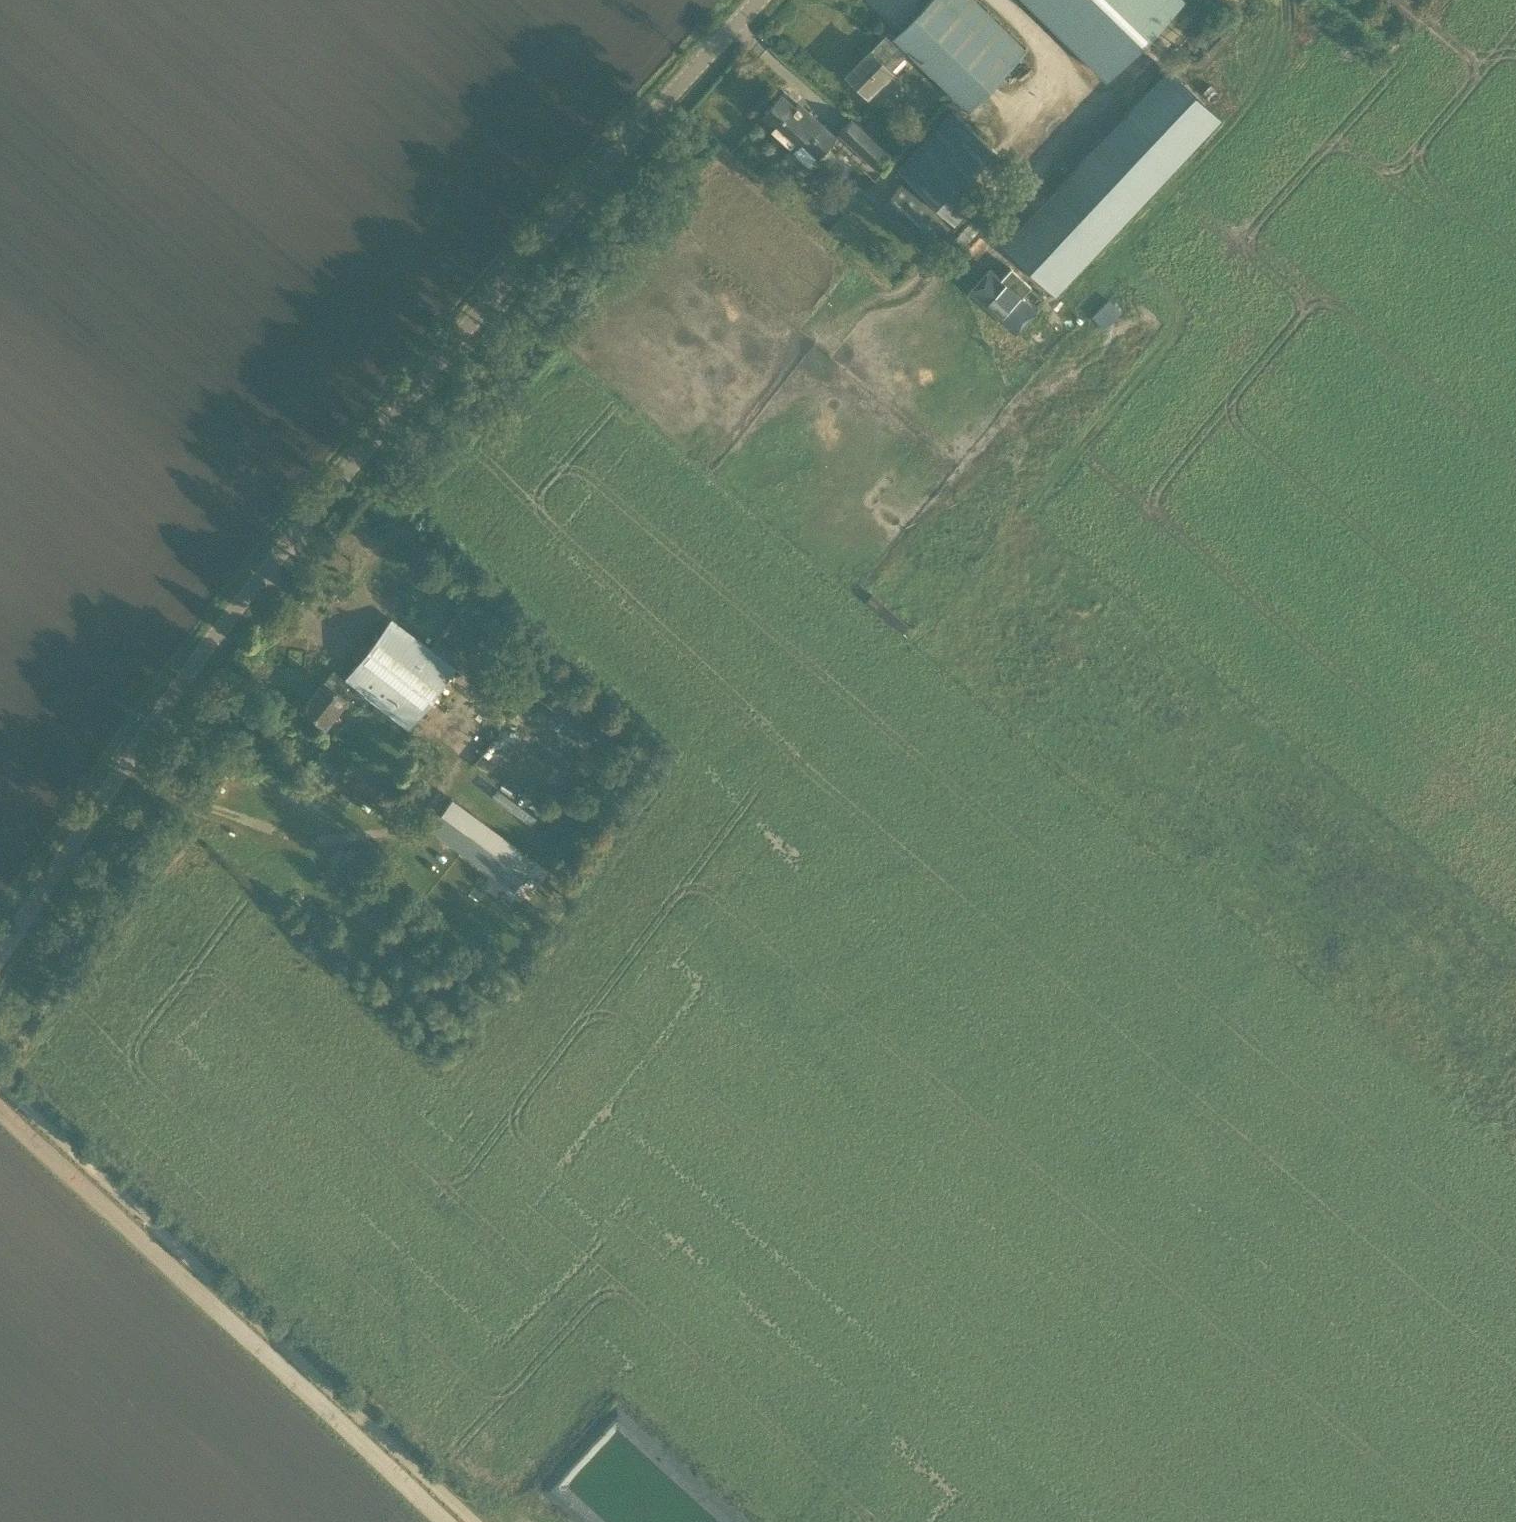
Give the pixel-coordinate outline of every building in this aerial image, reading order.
[(891,70),(907,53),(968,111),(1025,52),(972,0),(931,0),(895,38),(889,32),(870,51),(869,51),(845,75),(860,89),(868,98),(893,71),(891,70)] [(1105,79),(1182,0),(1023,0),(1105,79)] [(1002,246),(1053,294),(1218,118),(1167,70),(1002,246)] [(756,120),(771,134),(790,152),(799,142),(816,158),(834,139),(811,118),(797,104),(793,108),(780,95),(756,120)] [(897,170),(955,224),(1010,164),(952,110),(897,170)] [(838,135),(875,169),(889,154),(852,120),(838,135)] [(879,209),(927,253),(949,229),(901,185),(879,209)] [(1009,264),(996,277),(987,267),(965,288),(1009,334),(1044,301),(1009,264)] [(1099,307),(1090,316),(1103,328),(1111,319),(1099,307)] [(363,695),(410,729),(455,670),(390,619),(344,679),(333,670),(324,682),(323,681),(302,708),(327,727),(344,704),(352,710),(363,695)] [(430,827),(513,889),(535,859),(452,798),(430,827)]
